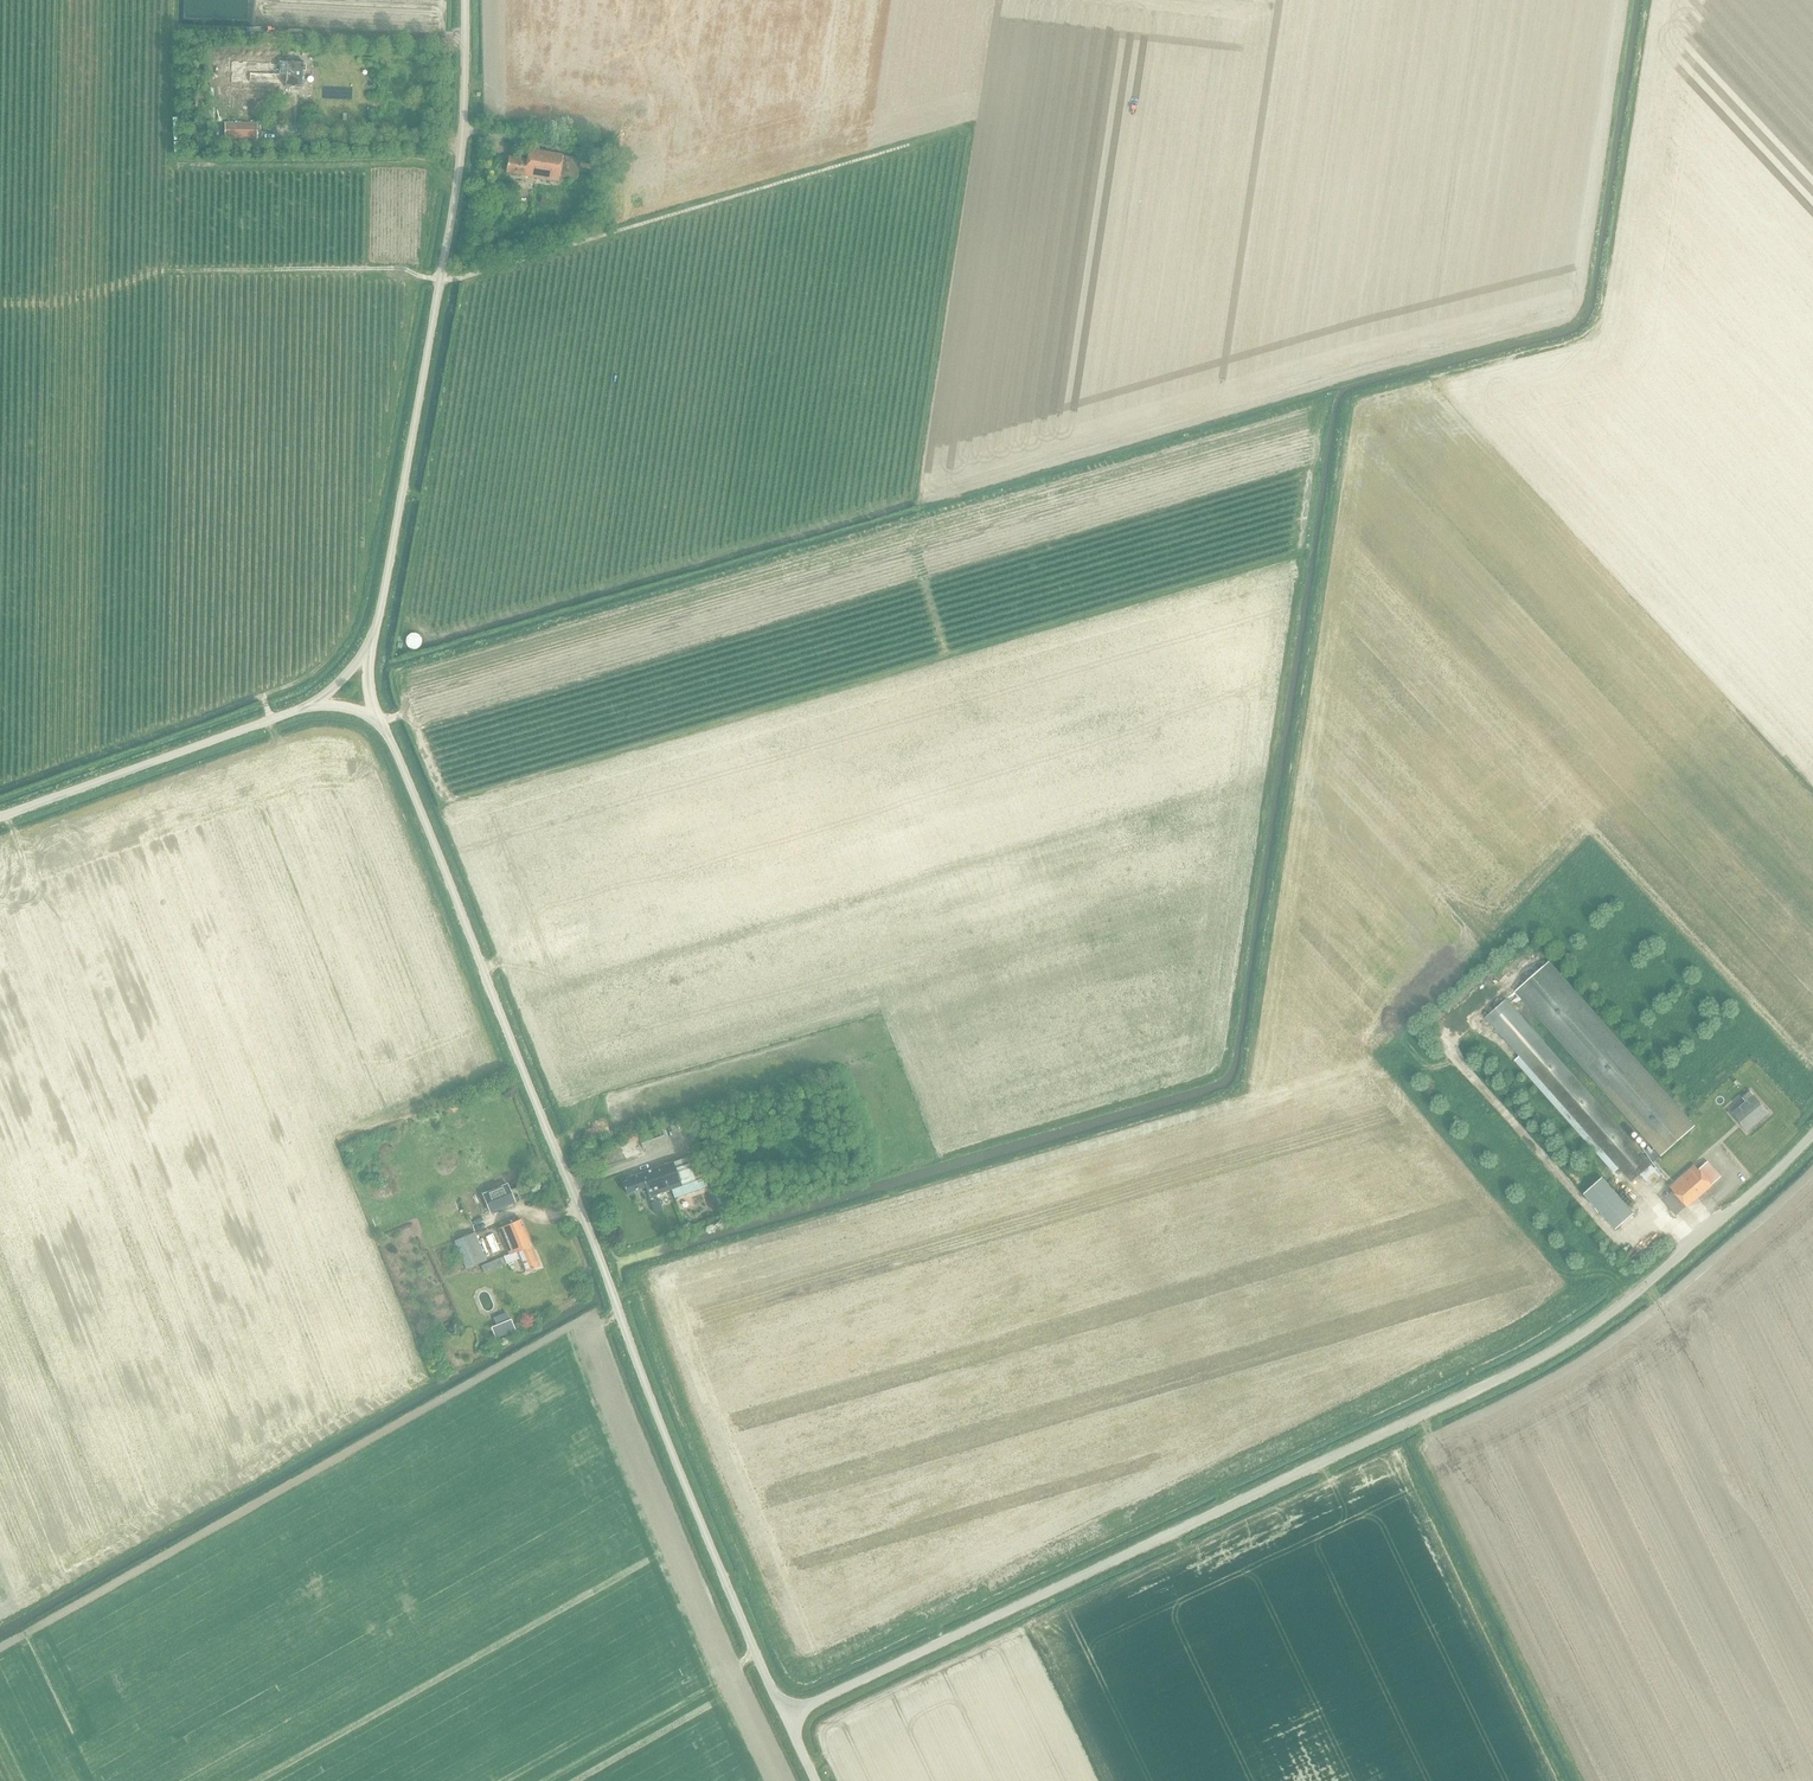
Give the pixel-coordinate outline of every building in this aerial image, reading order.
[(281,86),(282,60),(230,58),(229,84),(281,86)] [(282,60),(281,86),(303,87),(304,61),(282,60)] [(225,137),(257,138),(257,122),(225,122),(225,137)] [(549,170),(568,173),(570,157),(562,155),(528,150),(527,159),(508,156),(506,172),(514,173),(514,174),(548,179),(549,170)] [(581,167),(595,169),(596,159),(582,157),(581,167)] [(513,241),(516,250),(531,245),(528,236),(513,241)] [(406,638),(406,642),(409,646),(413,648),(417,648),(421,645),(422,641),(422,637),(420,634),(416,633),(412,632),(409,635),(406,638)] [(1644,1152),(1653,1162),(1694,1126),(1549,961),(1514,992),(1650,1145),(1646,1148),(1647,1149),(1644,1152)] [(1647,1185),(1658,1175),(1503,999),(1484,1016),(1629,1181),(1637,1174),(1647,1185)] [(1750,1091),(1742,1098),(1745,1102),(1731,1114),(1746,1132),(1769,1113),(1750,1091)] [(638,1136),(643,1148),(665,1140),(661,1128),(638,1136)] [(696,1159),(686,1162),(684,1157),(626,1178),(627,1181),(622,1183),(626,1193),(645,1187),(648,1197),(670,1189),(673,1198),(693,1191),(690,1182),(693,1181),(689,1172),(699,1168),(696,1159)] [(1675,1215),(1718,1178),(1704,1162),(1695,1169),(1691,1164),(1667,1185),(1670,1188),(1660,1197),(1675,1215)] [(1583,1195),(1614,1231),(1633,1215),(1601,1179),(1583,1195)] [(486,1198),(491,1211),(513,1201),(508,1189),(486,1198)] [(648,1203),(652,1214),(662,1211),(658,1199),(648,1203)] [(526,1271),(539,1266),(530,1246),(531,1245),(520,1219),(498,1228),(509,1254),(481,1266),(484,1273),(521,1258),(526,1271)] [(454,1241),(466,1268),(486,1260),(474,1233),(454,1241)]
